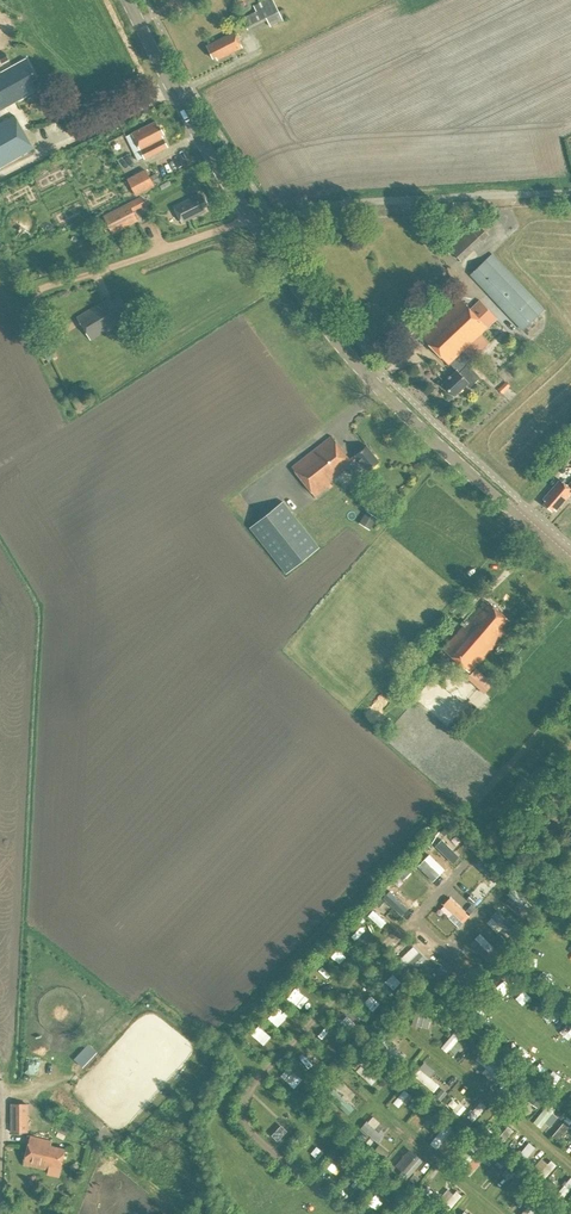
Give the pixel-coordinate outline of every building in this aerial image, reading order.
[(229,0),(216,0),(203,7),(207,15),(231,4),(229,0)] [(254,6),(256,11),(242,18),(248,30),(267,21),(270,26),(288,18),(284,9),(279,12),(273,0),(266,0),(254,6)] [(234,32),(207,46),(213,59),(216,57),(218,60),(243,48),(234,32)] [(9,60),(6,53),(0,56),(0,60),(2,64),(9,60)] [(32,81),(37,79),(26,59),(0,74),(0,111),(37,90),(32,81)] [(0,124),(0,168),(34,149),(15,116),(0,124)] [(162,136),(164,135),(160,125),(158,126),(156,121),(126,136),(138,161),(144,159),(145,159),(168,147),(162,136)] [(146,169),(127,179),(137,196),(155,186),(146,169)] [(205,207),(208,206),(203,196),(200,198),(199,194),(174,207),(182,223),(207,210),(205,207)] [(112,234),(138,221),(129,203),(104,216),(112,234)] [(481,241),(488,235),(479,225),(472,232),(469,227),(448,247),(461,261),(482,241),(481,241)] [(522,330),(544,310),(492,254),(470,274),(522,330)] [(104,301),(77,317),(91,340),(114,326),(113,325),(131,314),(120,296),(106,304),(104,301)] [(450,363),(457,371),(443,384),(454,396),(467,384),(470,387),(480,378),(468,365),(472,361),(472,360),(489,343),(480,334),(497,318),(480,300),(471,309),(461,300),(422,337),(449,365),(450,363)] [(56,349),(46,332),(35,338),(45,356),(56,349)] [(331,436),(292,467),(317,499),(332,486),(329,482),(347,468),(353,476),(364,467),(368,471),(379,462),(367,446),(355,455),(350,460),(331,436)] [(544,504),(552,511),(554,509),(556,511),(570,494),(570,481),(567,485),(560,480),(543,499),(546,502),(544,504)] [(283,502),(250,528),(287,574),(319,548),(283,502)] [(371,509),(363,520),(373,528),(382,517),(371,509)] [(507,624),(510,621),(490,603),(489,604),(485,601),(443,649),(471,673),(511,627),(507,624)] [(477,668),(467,679),(485,694),(494,684),(477,668)] [(374,910),(369,916),(382,927),(387,922),(374,910)] [(342,947),(333,956),(341,964),(350,955),(342,947)] [(423,953),(404,968),(409,974),(428,960),(423,953)] [(414,1024),(429,1028),(433,1010),(418,1007),(414,1024)] [(260,1026),(252,1035),(265,1045),(272,1036),(260,1026)] [(448,1053),(451,1050),(456,1055),(468,1041),(456,1031),(442,1048),(448,1053)] [(75,1059),(84,1067),(98,1051),(89,1043),(75,1059)] [(477,1060),(487,1068),(484,1073),(494,1081),(503,1069),(482,1053),(477,1060)] [(414,1075),(434,1092),(440,1085),(431,1077),(436,1072),(425,1062),(414,1075)] [(394,1103),(400,1107),(411,1094),(405,1089),(394,1103)] [(328,1098),(352,1112),(356,1105),(333,1091),(328,1098)] [(476,1122),(487,1105),(481,1101),(469,1117),(476,1122)] [(462,1115),(466,1107),(459,1103),(454,1111),(462,1115)] [(549,1103),(535,1122),(542,1128),(557,1108),(549,1103)] [(11,1104),(11,1133),(28,1133),(28,1104),(11,1104)] [(410,1122),(419,1130),(432,1115),(423,1107),(410,1122)] [(373,1115),(362,1128),(379,1142),(385,1135),(377,1128),(382,1123),(373,1115)] [(431,1143),(438,1149),(455,1129),(448,1123),(431,1143)] [(287,1131),(281,1125),(271,1135),(278,1141),(287,1131)] [(30,1136),(24,1164),(45,1169),(46,1168),(49,1169),(50,1165),(61,1168),(66,1149),(51,1145),(52,1141),(30,1136)] [(525,1163),(536,1147),(529,1142),(518,1158),(525,1163)] [(472,1173),(483,1162),(477,1155),(481,1151),(475,1145),(460,1160),(472,1173)] [(408,1180),(424,1161),(417,1155),(400,1174),(408,1180)] [(337,1156),(331,1165),(340,1171),(346,1162),(337,1156)] [(543,1183),(557,1164),(551,1160),(549,1163),(542,1158),(530,1174),(543,1183)] [(447,1213),(461,1197),(450,1187),(439,1200),(445,1205),(442,1208),(447,1213)] [(549,1208),(536,1197),(522,1213),(544,1213),(549,1208)]
